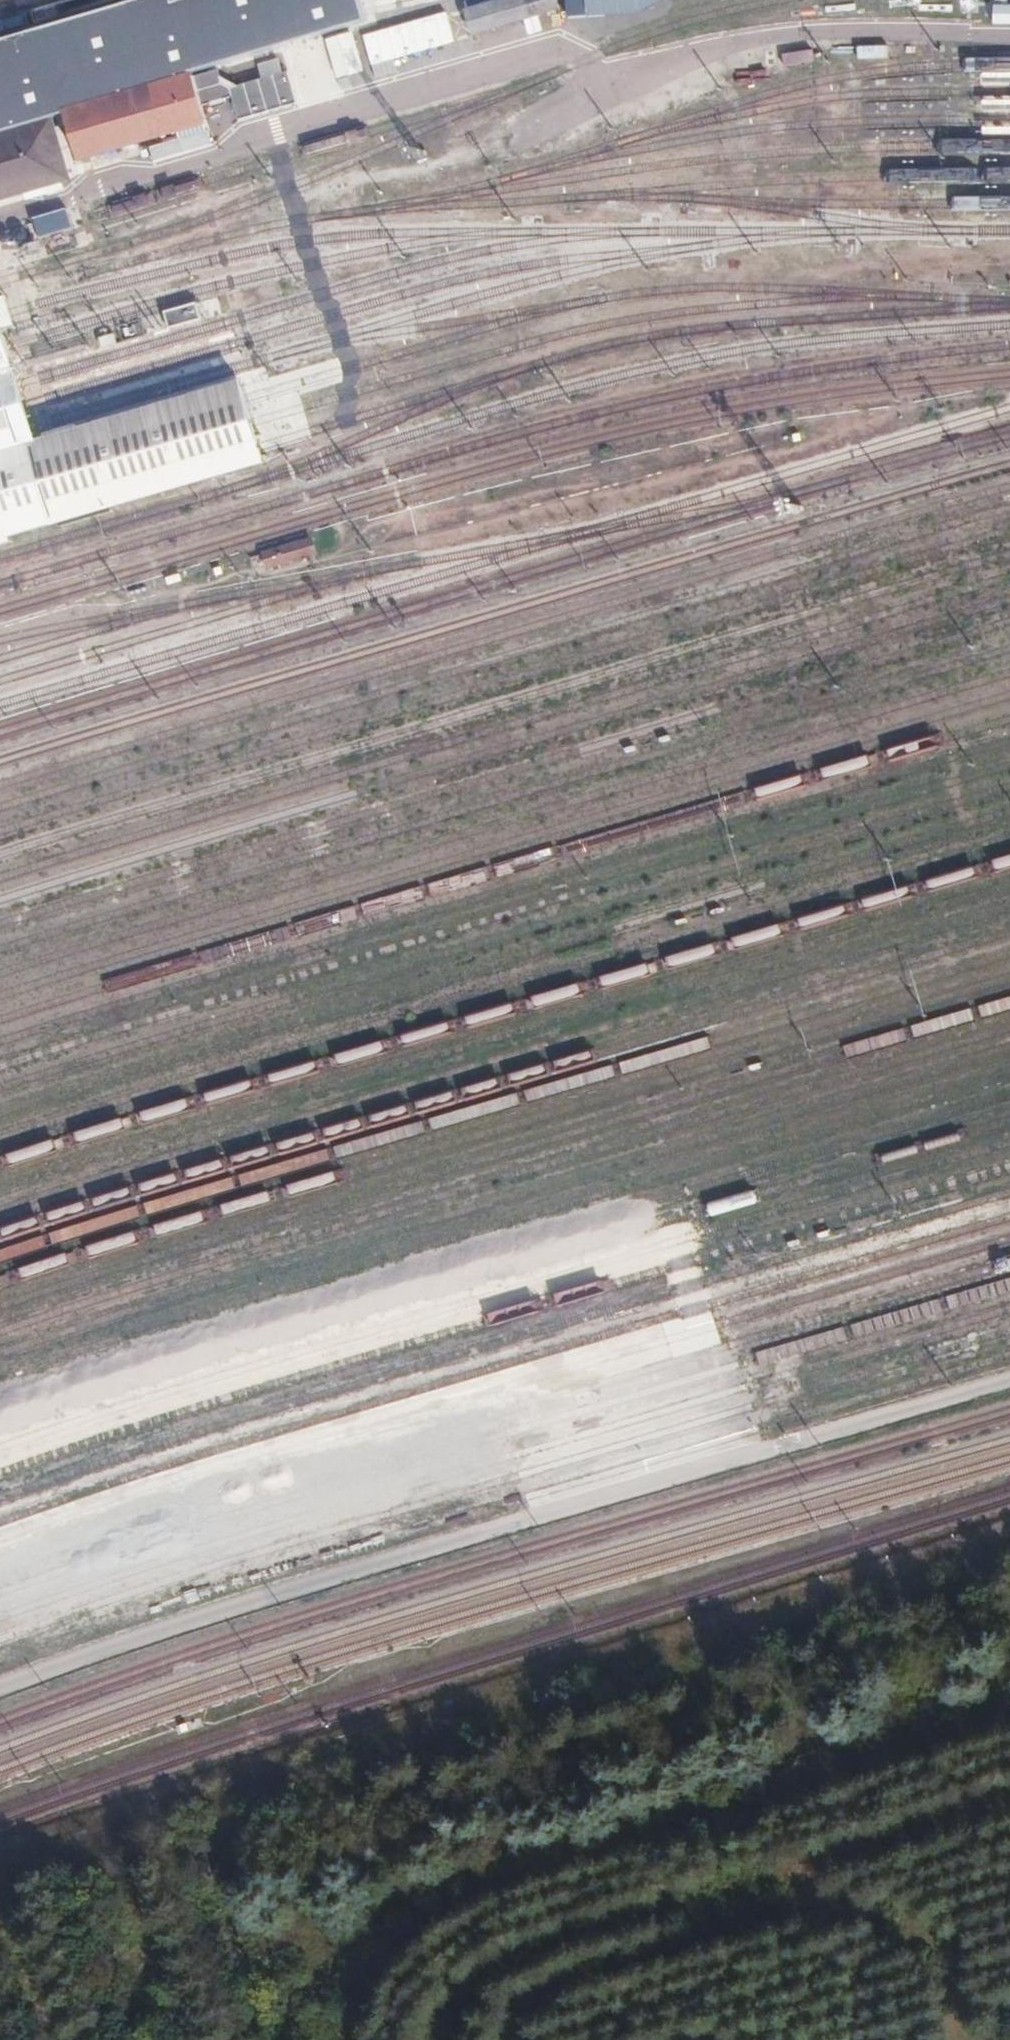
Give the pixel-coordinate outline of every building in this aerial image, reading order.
[(359,19),(354,0),(173,0),(168,1),(168,0),(133,0),(0,39),(0,125),(359,19)] [(529,34),(545,30),(541,13),(560,9),(558,0),(480,0),(466,3),(473,33),(525,21),(529,34)] [(447,11),(364,34),(376,76),(397,71),(393,59),(455,41),(447,11)] [(329,36),(336,77),(364,71),(356,31),(329,36)] [(239,119),(295,102),(282,55),(257,62),(262,78),(230,87),(239,119)] [(217,69),(201,72),(204,89),(220,87),(217,69)] [(192,75),(63,109),(79,163),(207,128),(192,75)] [(0,130),(0,203),(70,181),(49,115),(0,130)] [(36,442),(0,324),(0,453),(36,442)] [(0,453),(0,543),(265,465),(241,382),(36,442),(0,453)]
